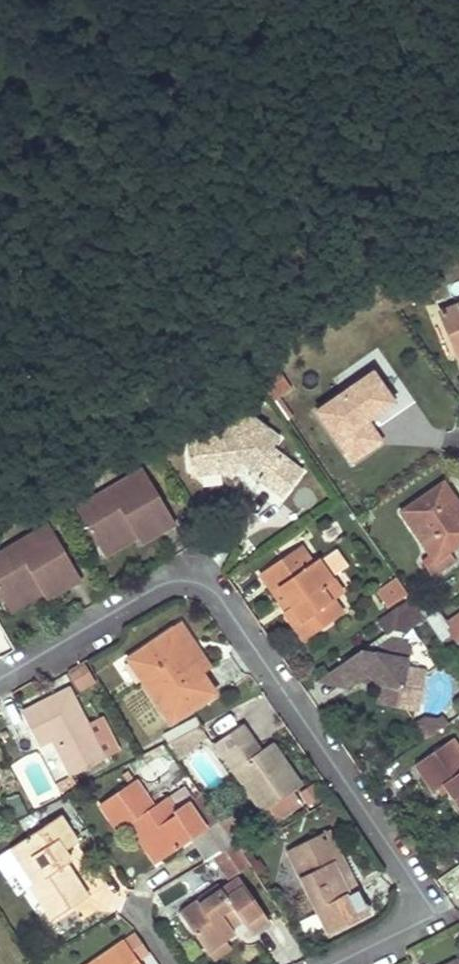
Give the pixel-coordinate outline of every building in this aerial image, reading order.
[(451,337),(458,355),(458,303),(441,311),(451,337)] [(275,369),(260,378),(275,399),(289,389),(275,369)] [(381,438),(373,426),(365,414),(372,410),(374,413),(392,400),(373,372),(344,391),(319,408),(352,458),(381,438)] [(344,391),(335,378),(310,395),(319,408),(344,391)] [(280,495),(300,470),(270,446),(278,437),(241,409),(220,436),(204,438),(198,433),(184,450),(185,466),(199,478),(224,475),(222,464),(231,454),(252,470),(255,465),(259,459),(267,465),(263,472),(258,477),(280,495)] [(233,474),(231,454),(222,464),(224,475),(233,474)] [(267,465),(259,459),(255,465),(263,472),(267,465)] [(199,478),(185,466),(187,478),(199,478)] [(140,544),(156,534),(173,525),(142,471),(77,508),(97,545),(130,526),(136,536),(140,544)] [(430,562),(426,565),(433,575),(454,561),(447,549),(458,541),(458,505),(444,482),(403,509),(435,558),(430,562)] [(61,590),(79,580),(48,526),(0,553),(0,602),(34,583),(39,592),(44,600),(61,590)] [(103,555),(136,536),(130,526),(97,545),(103,555)] [(303,641),(322,628),(346,613),(336,598),(345,593),(334,576),(347,568),(335,550),(315,562),(304,545),(261,573),(274,593),(280,590),(292,609),(286,612),(285,613),(303,641)] [(387,606),(407,592),(397,578),(377,592),(387,606)] [(5,611),(39,592),(34,583),(0,602),(5,611)] [(274,593),(286,612),(292,609),(280,590),(274,593)] [(404,632),(425,618),(423,616),(410,597),(378,620),(388,634),(393,630),(404,632)] [(208,666),(181,625),(173,630),(200,672),(208,666)] [(172,724),(215,695),(200,672),(173,630),(129,659),(172,724)] [(408,705),(413,701),(418,698),(423,670),(407,667),(408,659),(404,653),(409,650),(402,638),(392,638),(370,653),(361,651),(336,669),(346,685),(358,677),(367,670),(379,673),(378,682),(382,683),(381,691),(388,701),(408,705)] [(86,664),(71,673),(82,691),(97,683),(86,664)] [(336,669),(321,680),(331,682),(346,685),(336,669)] [(367,670),(358,677),(378,682),(379,673),(367,670)] [(52,737),(61,756),(71,774),(102,758),(66,689),(21,713),(38,744),(52,737)] [(416,725),(426,737),(447,722),(443,717),(438,720),(428,718),(416,725)] [(207,740),(200,723),(165,742),(176,758),(207,740)] [(300,784),(285,763),(270,743),(259,750),(240,724),(213,743),(262,811),(300,784)] [(452,737),(415,762),(433,789),(443,783),(458,806),(458,747),(452,737)] [(190,838),(203,830),(219,821),(200,794),(186,803),(173,812),(164,797),(152,806),(135,781),(99,805),(116,830),(133,819),(159,858),(179,845),(176,841),(188,834),(190,838)] [(29,835),(9,848),(31,883),(29,884),(51,919),(67,908),(85,897),(70,874),(63,878),(57,868),(67,862),(61,853),(76,844),(58,817),(45,825),(29,835)] [(336,849),(328,831),(318,835),(322,843),(326,841),(336,862),(331,864),(339,880),(346,897),(356,892),(336,849)] [(346,897),(339,880),(331,864),(336,862),(326,841),(322,843),(318,835),(288,848),(324,930),(365,912),(356,892),(346,897)] [(237,871),(248,864),(240,853),(234,844),(223,851),(237,871)] [(31,883),(9,848),(2,852),(24,887),(29,884),(31,883)] [(234,932),(232,930),(231,927),(241,921),(252,939),(271,926),(238,878),(198,905),(196,902),(180,913),(206,951),(224,939),(234,932)] [(175,916),(200,955),(206,951),(180,913),(175,916)] [(89,963),(141,963),(139,961),(149,955),(134,933),(124,939),(89,963)] [(230,949),(224,939),(206,951),(212,961),(230,949)]
